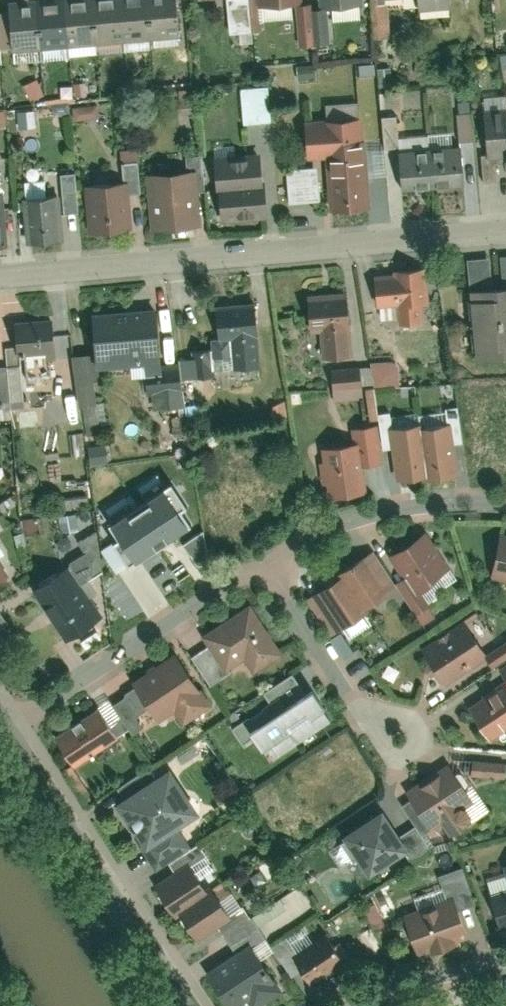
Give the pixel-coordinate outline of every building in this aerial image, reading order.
[(37,0),(23,0),(23,4),(9,5),(14,54),(42,52),(37,0)] [(66,0),(51,1),(51,0),(37,0),(42,52),(70,49),(66,0)] [(94,0),(66,0),(70,49),(98,46),(94,0)] [(122,0),(94,0),(98,46),(126,44),(122,0)] [(150,0),(122,0),(126,44),(154,41),(150,0)] [(154,41),(182,39),(179,0),(150,0),(154,41)] [(264,10),(299,7),(299,0),(263,0),(264,10)] [(327,10),(363,7),(362,0),(326,0),(327,10)] [(420,1),(422,15),(456,12),(454,0),(374,0),(374,5),(420,1)] [(273,122),(271,85),(242,87),(245,124),(273,122)] [(75,106),(76,119),(101,117),(100,104),(75,106)] [(485,108),(489,153),(505,151),(505,106),(485,108)] [(477,140),(476,112),(460,113),(462,140),(477,140)] [(311,155),(328,153),(332,210),(369,207),(364,141),(362,141),(360,121),(309,124),(311,155)] [(434,195),(467,192),(463,149),(431,152),(434,195)] [(218,189),(221,188),(266,184),(263,150),(215,155),(218,189)] [(402,198),(434,195),(431,152),(399,155),(402,198)] [(291,202),(322,200),(320,166),(289,168),(291,202)] [(199,231),(194,172),(151,176),(156,235),(199,231)] [(129,234),(125,183),(88,186),(93,238),(129,234)] [(268,184),(266,184),(221,188),(224,219),(271,214),(268,184)] [(60,249),(56,196),(26,199),(31,252),(60,249)] [(397,275),(397,278),(376,280),(379,313),(400,311),(402,329),(428,327),(423,272),(397,275)] [(472,294),(478,363),(505,361),(505,291),(472,294)] [(356,358),(353,332),(350,296),(310,299),(313,336),(324,335),(327,361),(356,358)] [(264,373),(258,305),(217,308),(220,342),(214,343),(216,361),(236,359),(237,376),(264,373)] [(168,372),(163,312),(96,317),(102,378),(168,372)] [(62,358),(58,319),(20,322),(24,361),(62,358)] [(107,401),(98,400),(100,358),(65,357),(64,386),(83,386),(81,426),(106,427),(107,401)] [(364,367),(335,369),(337,400),(366,398),(364,367)] [(369,388),(371,418),(380,418),(378,387),(369,388)] [(420,422),(391,425),(397,478),(426,474),(421,426),(420,422)] [(421,426),(426,474),(426,478),(459,475),(454,422),(421,426)] [(360,448),(325,451),(330,503),(365,500),(360,448)] [(188,531),(166,495),(111,529),(134,565),(188,531)] [(198,566),(215,561),(205,533),(188,539),(198,566)] [(505,537),(496,581),(505,583),(505,537)] [(425,539),(393,560),(421,604),(453,583),(425,539)] [(341,580),(364,616),(399,594),(373,555),(339,577),(341,580)] [(12,586),(0,567),(0,594),(12,586)] [(63,574),(36,592),(73,648),(99,631),(63,574)] [(311,599),(337,639),(367,620),(364,616),(341,580),(311,599)] [(288,658),(255,606),(221,628),(204,638),(228,676),(245,665),(254,680),(288,658)] [(426,657),(445,688),(490,659),(470,628),(426,657)] [(159,728),(178,716),(187,730),(215,712),(177,654),(131,684),(159,728)] [(271,764),(336,722),(302,670),(229,718),(247,745),(256,739),(271,764)] [(491,743),(505,733),(505,689),(471,711),(491,743)] [(125,741),(103,707),(57,737),(79,771),(125,741)] [(505,776),(505,763),(475,763),(475,775),(505,776)] [(451,841),(473,827),(465,814),(477,806),(455,771),(446,769),(406,794),(433,835),(442,829),(451,841)] [(206,823),(173,773),(116,810),(148,860),(206,823)] [(353,834),(375,867),(408,846),(387,813),(353,834)] [(175,913),(179,910),(214,888),(194,857),(155,883),(175,913)] [(179,910),(197,938),(238,911),(220,884),(214,888),(179,910)] [(489,894),(498,929),(505,927),(505,889),(489,894)] [(438,949),(439,953),(460,948),(459,944),(467,942),(455,895),(408,908),(420,954),(438,949)] [(294,950),(312,978),(347,956),(329,927),(294,950)] [(287,981),(281,971),(257,934),(226,954),(209,965),(234,1002),(250,991),(257,1001),(287,981)]
